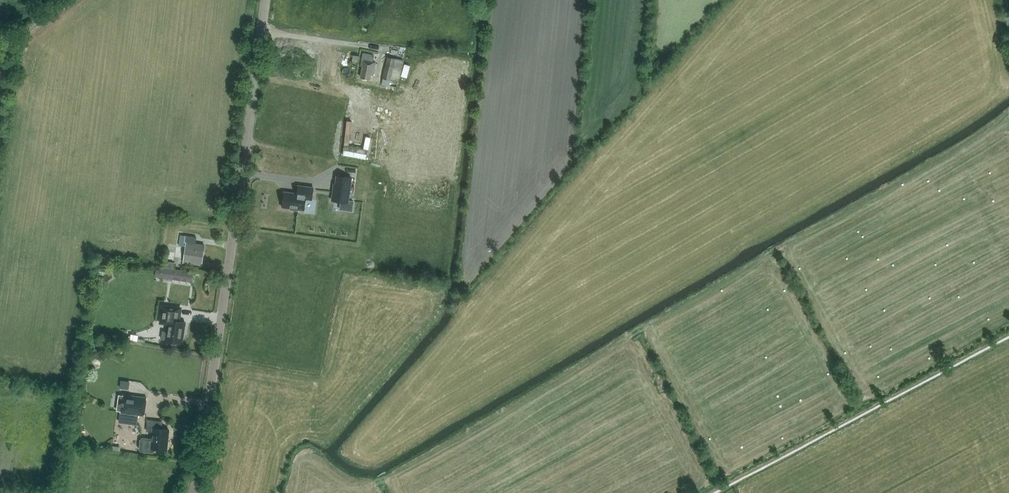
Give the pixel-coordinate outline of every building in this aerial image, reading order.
[(370,79),(371,75),(374,75),(376,63),(373,62),(374,55),(364,53),(361,66),(364,66),(361,77),(370,79)] [(395,59),(387,57),(383,79),(391,81),(395,59)] [(334,183),(332,200),(343,201),(348,202),(347,206),(352,206),(353,201),(348,200),(351,177),(337,175),(336,184),(334,183)] [(283,192),(282,199),(284,199),(283,207),(291,208),(291,209),(298,210),(298,209),(305,210),(306,198),(312,199),(314,187),(299,185),(297,193),(285,192),(284,192),(283,192)] [(204,244),(196,243),(197,237),(181,235),(179,245),(186,246),(183,263),(195,264),(195,260),(202,261),(204,244)] [(192,282),(193,271),(163,267),(162,269),(156,268),(155,276),(192,282)] [(113,277),(109,271),(104,275),(108,281),(113,277)] [(181,308),(163,306),(161,322),(168,323),(167,331),(163,331),(161,332),(160,336),(162,339),(166,339),(166,340),(182,343),(185,322),(179,321),(181,308)] [(120,387),(128,388),(129,381),(121,380),(120,387)] [(145,415),(147,398),(123,394),(121,412),(145,415)] [(169,430),(162,429),(162,421),(148,420),(147,431),(153,431),(152,439),(143,438),(141,440),(140,449),(142,451),(153,452),(155,450),(155,448),(167,450),(169,430)]
